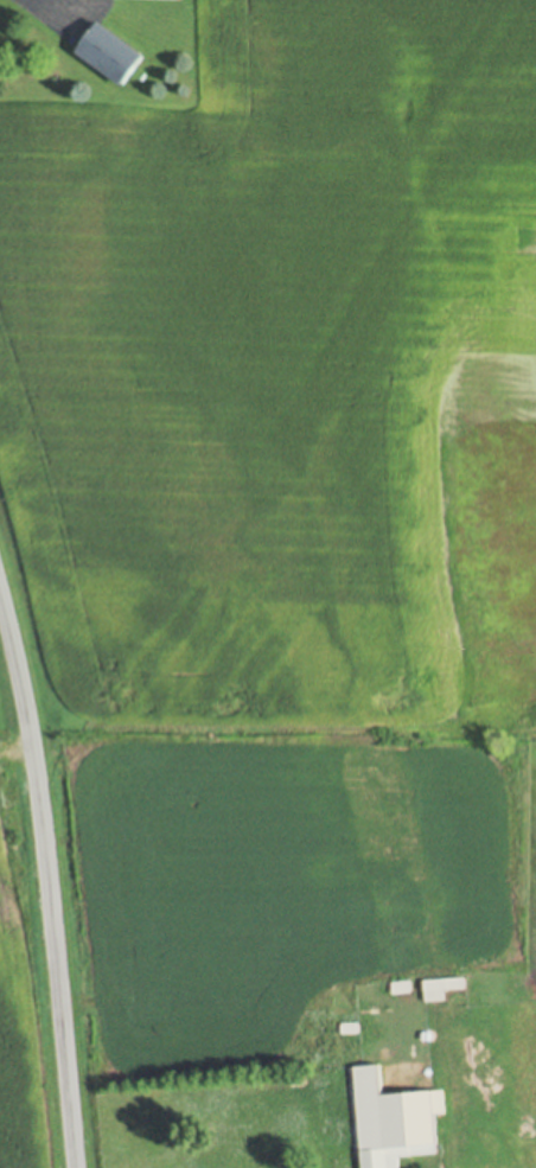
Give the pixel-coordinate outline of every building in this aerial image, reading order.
[(102,25),(148,60),(126,90),(79,55),(102,25)] [(426,971),(467,966),(467,977),(447,978),(448,990),(427,991),(426,971)] [(393,975),(413,974),(413,984),(394,985),(393,975)] [(449,988),(469,988),(469,977),(426,977),(426,1001),(449,1001),(449,988)] [(326,1017),(360,1016),(362,1025),(327,1027),(326,1017)] [(360,1023),(326,1023),(326,1033),(360,1033),(360,1023)] [(398,1148),(400,1167),(364,1167),(356,1059),(433,1047),(439,1131),(438,1131),(439,1144),(398,1148)] [(293,1070),(305,1068),(306,1079),(294,1080),(293,1070)]
